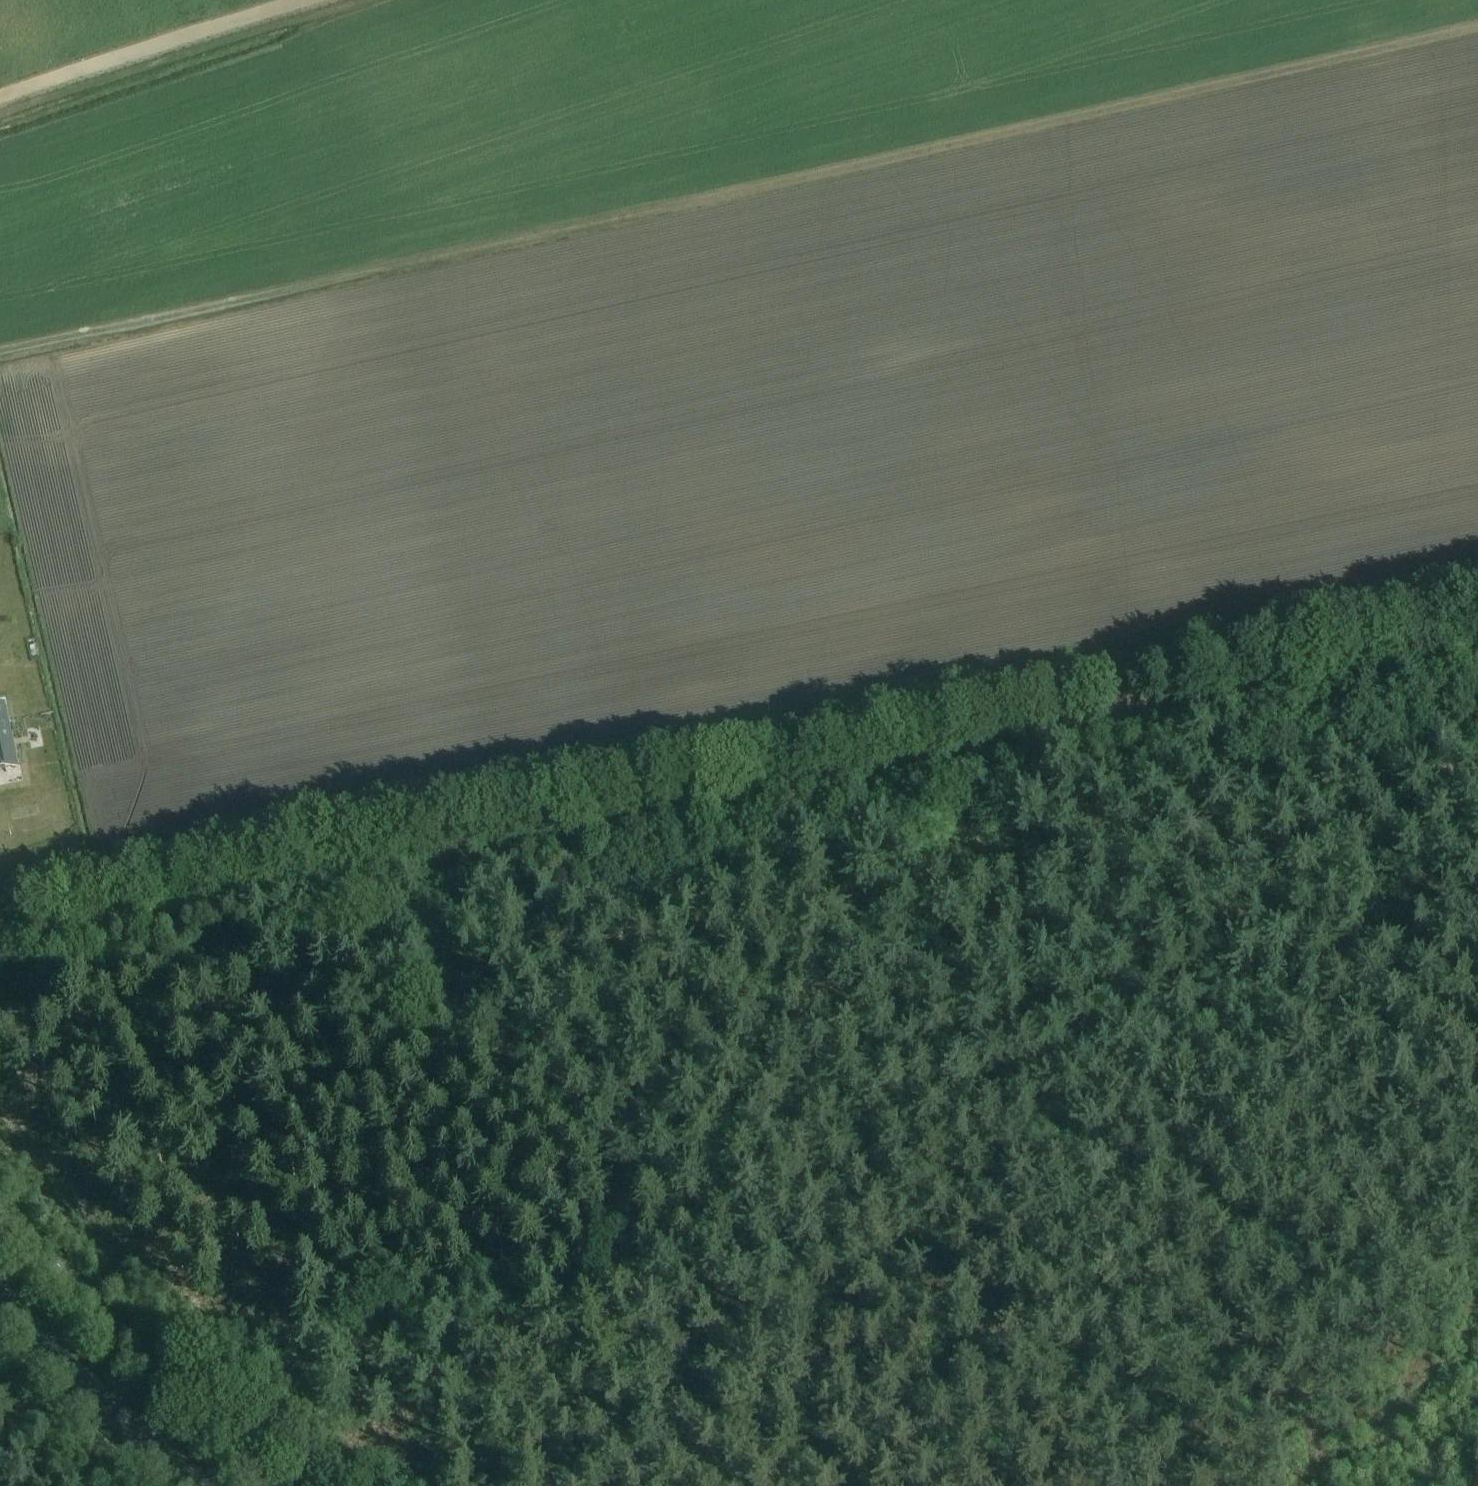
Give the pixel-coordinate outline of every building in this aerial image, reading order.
[(0,704),(0,770),(28,763),(14,701),(0,704)]
